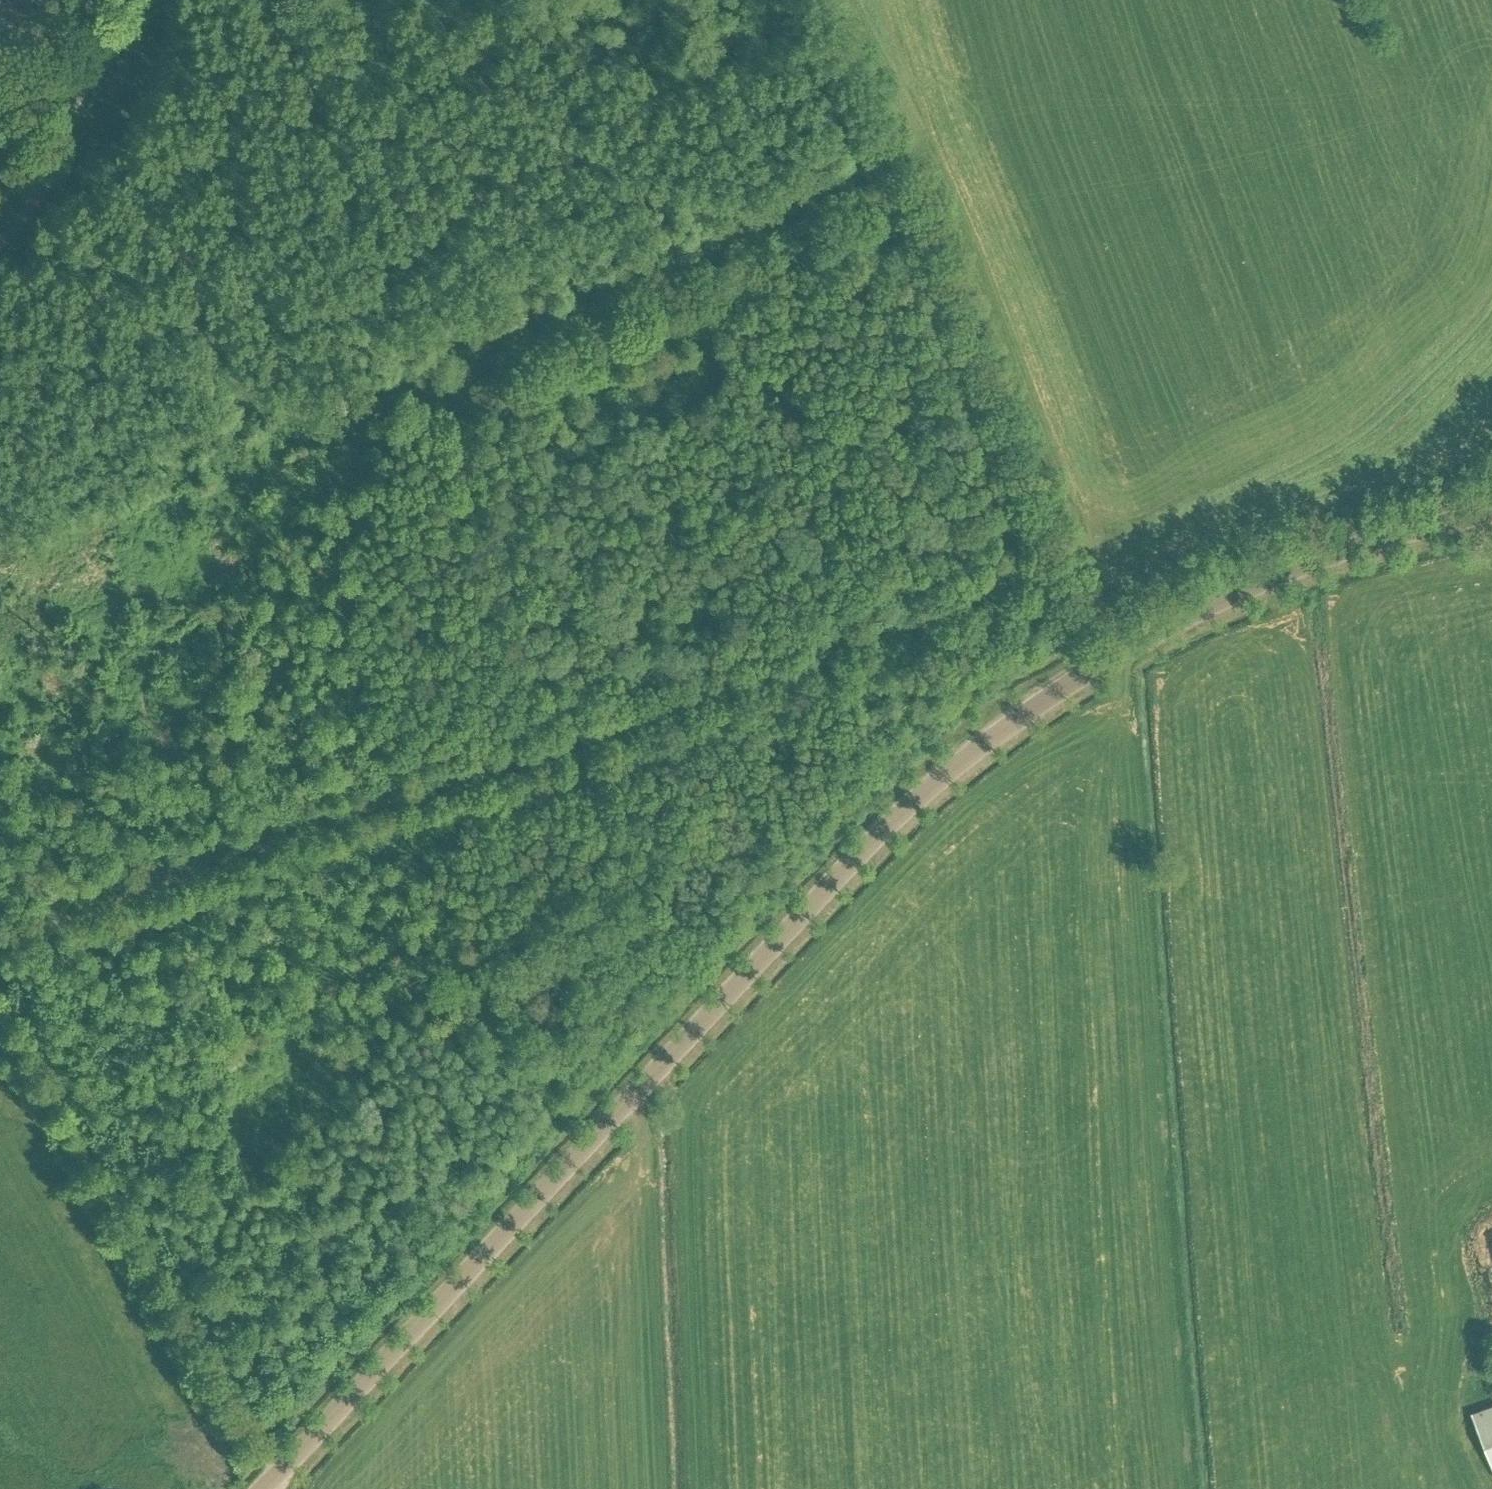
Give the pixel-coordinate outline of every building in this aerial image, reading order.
[(1473,1412),(1491,1461),(1491,1405),(1473,1412)]
